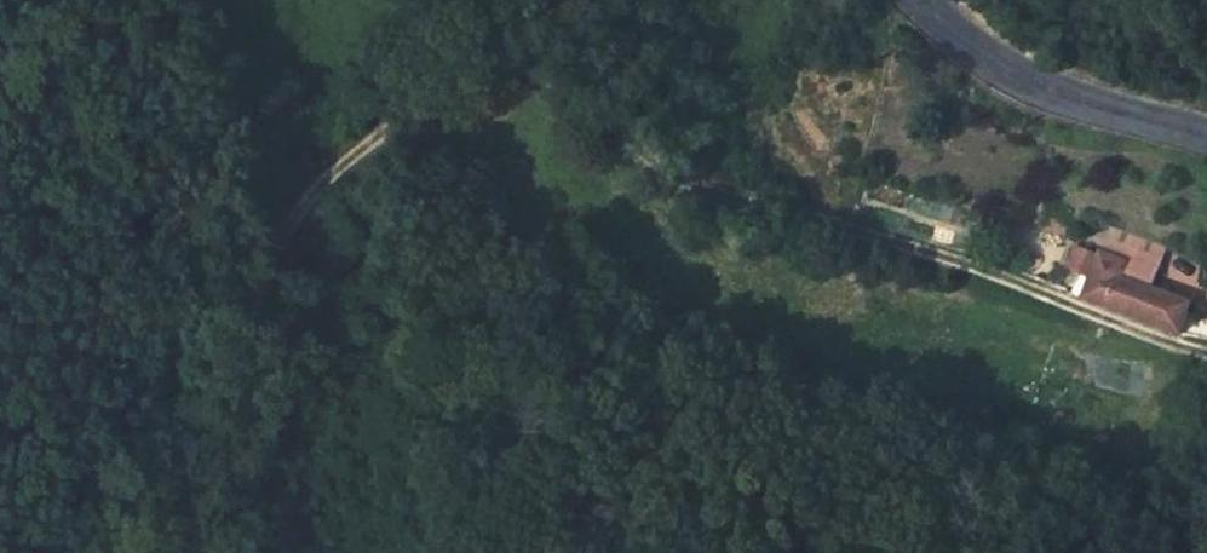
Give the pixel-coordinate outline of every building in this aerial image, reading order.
[(1173,330),(1185,292),(1148,281),(1156,247),(1069,219),(1056,261),(1079,270),(1070,292),(1173,330)]
